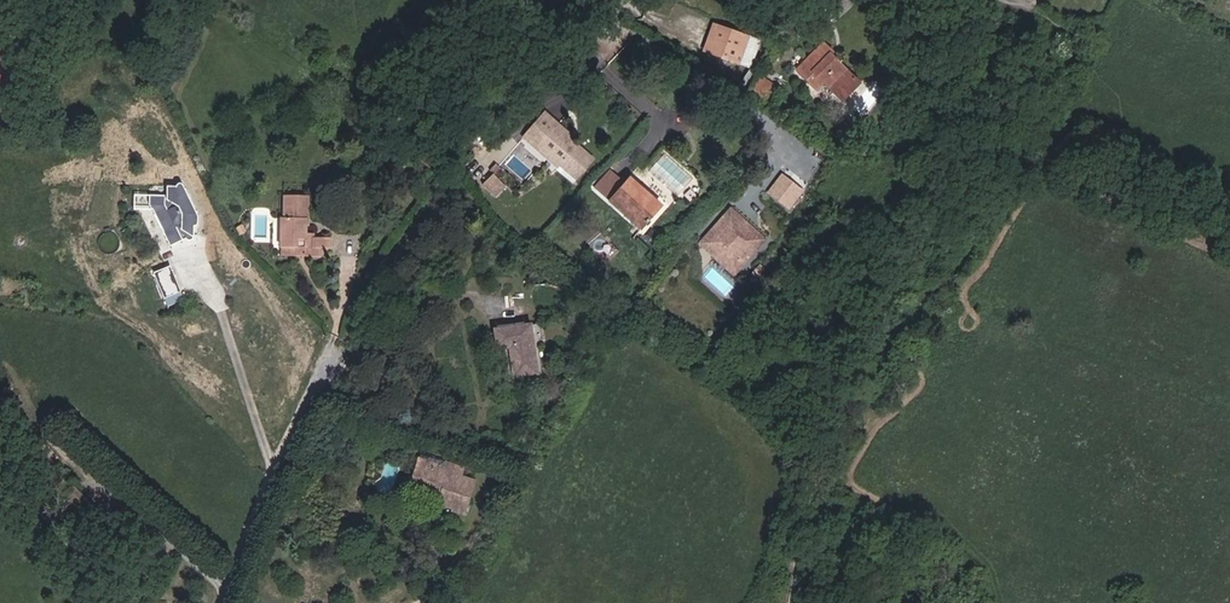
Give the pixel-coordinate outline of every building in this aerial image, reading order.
[(732,33),(733,29),(718,23),(709,47),(741,59),(748,40),(732,33)] [(732,33),(748,40),(750,35),(733,29),(732,33)] [(803,67),(822,87),(828,81),(845,100),(866,81),(838,52),(830,43),(803,67)] [(783,87),(764,74),(756,86),(775,99),(783,87)] [(563,123),(550,111),(537,126),(550,137),(544,144),(564,162),(580,177),(597,158),(576,140),(561,126),(563,123)] [(567,126),(563,123),(561,126),(576,140),(567,126)] [(550,137),(537,126),(528,135),(541,147),(561,165),(564,162),(544,144),(550,137)] [(426,159),(420,167),(430,175),(436,168),(426,159)] [(649,197),(632,182),(630,185),(615,171),(602,186),(617,199),(648,228),(668,207),(653,193),(649,197)] [(497,197),(508,186),(496,172),(484,183),(497,197)] [(804,187),(787,174),(776,189),(793,201),(804,187)] [(649,197),(653,193),(636,178),(632,182),(649,197)] [(200,217),(200,214),(199,212),(187,187),(187,185),(185,184),(184,184),(182,185),(181,186),(172,186),(172,194),(155,194),(155,204),(174,244),(188,237),(190,237),(191,237),(193,235),(194,234),(195,231),(194,229),(194,226),(194,223),(197,222),(199,220),(200,217)] [(333,248),(333,238),(319,237),(319,234),(313,233),(314,217),(314,195),(288,194),(288,219),(286,219),(285,255),(326,256),(327,248),(333,248)] [(768,239),(736,207),(701,242),(733,274),(768,239)] [(188,299),(173,267),(157,274),(173,307),(188,299)] [(546,341),(545,326),(499,330),(500,332),(491,333),(492,345),(500,344),(501,348),(513,347),(516,377),(539,375),(536,342),(546,341)] [(449,466),(422,458),(411,493),(467,510),(477,476),(465,473),(467,466),(450,461),(449,466)]
